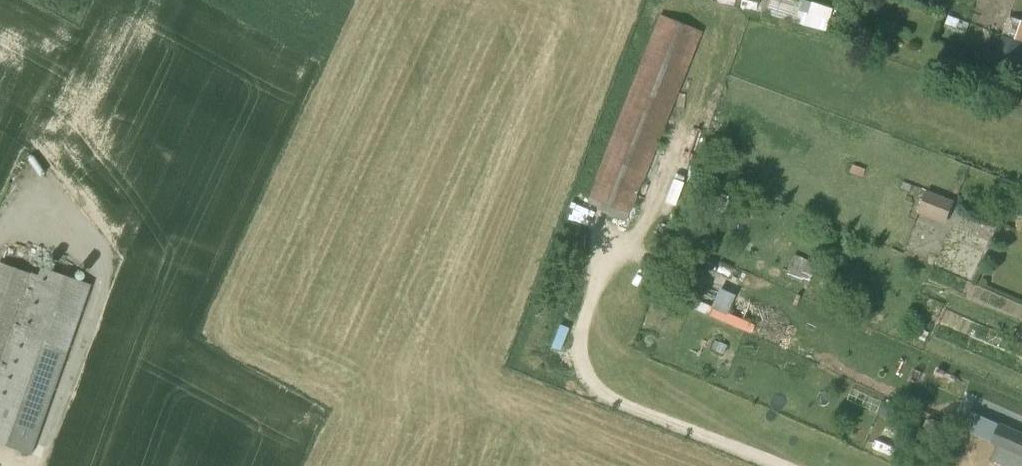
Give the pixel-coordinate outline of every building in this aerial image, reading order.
[(736,5),(793,23),(800,0),(738,0),(736,5)] [(807,24),(823,24),(823,2),(808,2),(807,24)] [(593,208),(623,221),(629,209),(700,31),(699,30),(657,14),(584,195),(585,196),(583,201),(593,206),(593,208)] [(918,214),(946,226),(954,205),(927,194),(918,214)] [(795,253),(788,269),(808,277),(814,261),(795,253)] [(84,278),(29,260),(29,261),(26,271),(0,262),(0,439),(27,449),(84,278)] [(751,328),(754,320),(727,310),(734,289),(719,284),(709,314),(751,328)] [(970,409),(962,428),(1021,455),(1021,432),(970,409)]
